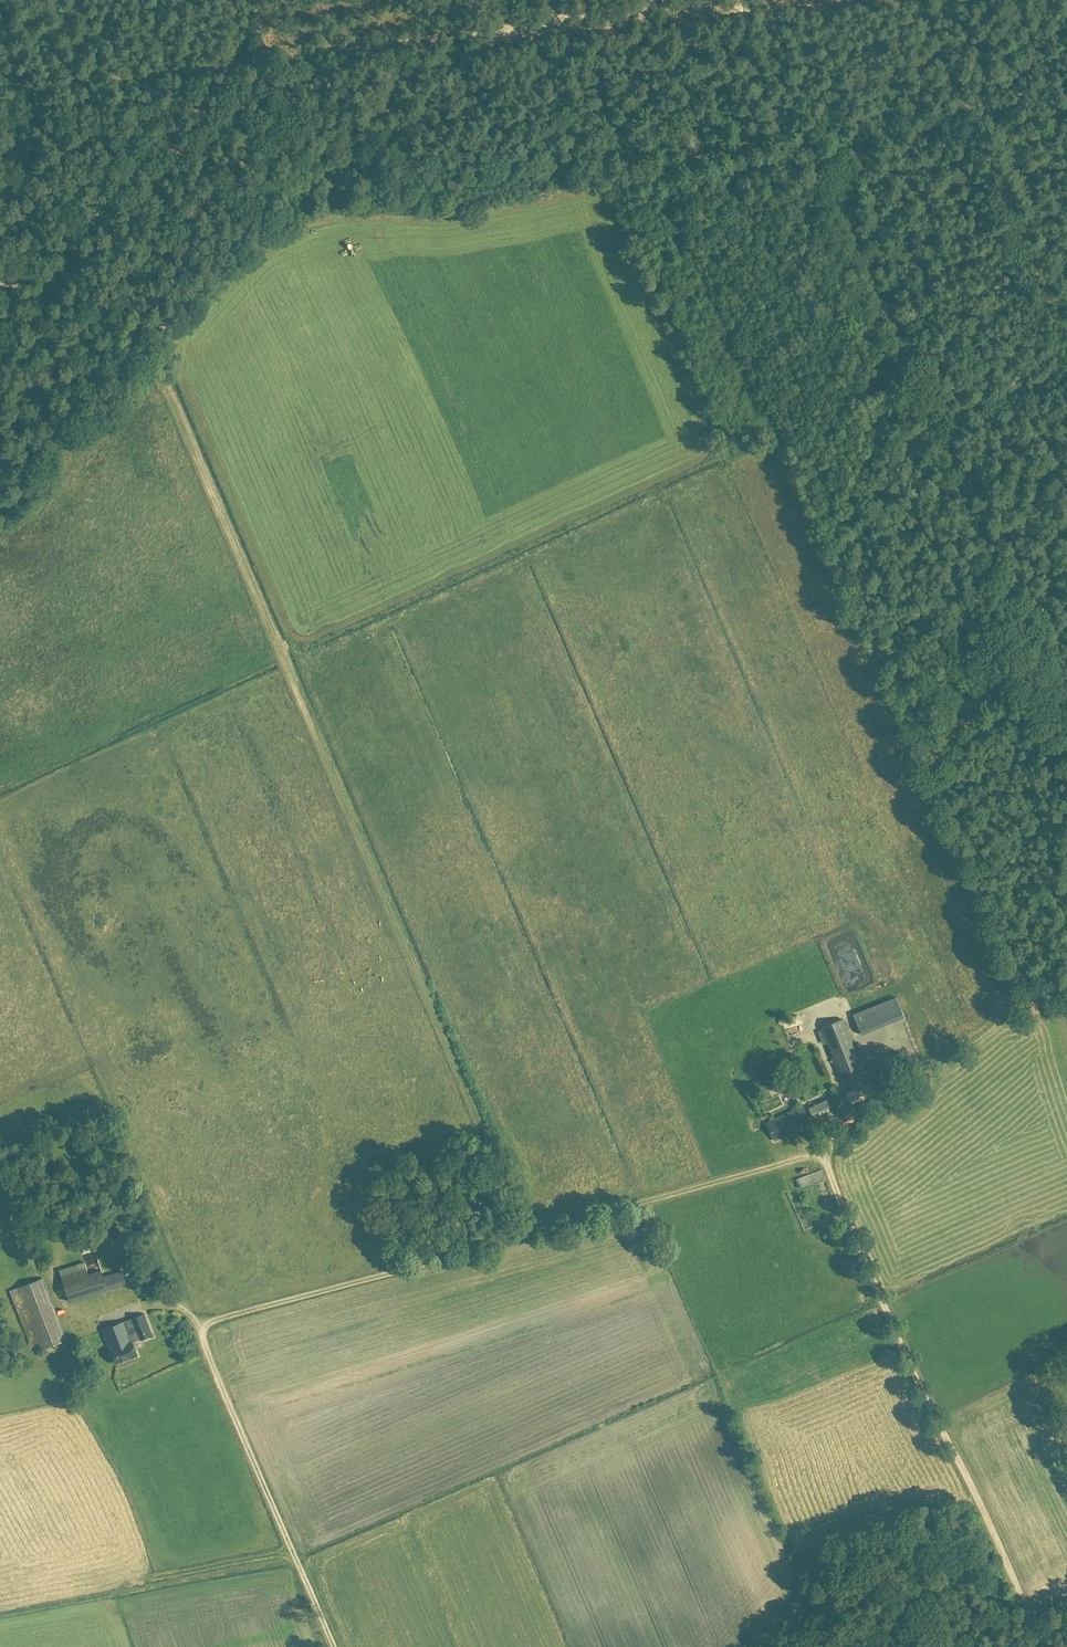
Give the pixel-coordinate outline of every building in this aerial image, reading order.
[(861,1035),(875,1029),(867,1008),(853,1014),(861,1035)] [(850,1103),(873,1094),(873,1093),(885,1089),(876,1067),(864,1072),(843,1019),(822,1027),(847,1093),(846,1094),(850,1103)] [(884,1059),(888,1070),(904,1063),(900,1052),(884,1059)] [(787,1076),(771,1082),(774,1091),(791,1085),(787,1076)] [(827,1100),(808,1108),(815,1122),(833,1114),(833,1113),(827,1100)] [(775,1141),(811,1124),(803,1105),(766,1122),(775,1141)] [(851,1111),(840,1119),(846,1126),(856,1118),(851,1111)] [(815,1128),(806,1131),(810,1141),(819,1137),(815,1128)] [(826,1179),(822,1170),(796,1179),(799,1189),(826,1179)] [(106,1287),(106,1288),(134,1283),(131,1267),(90,1275),(89,1268),(64,1272),(69,1294),(106,1287)] [(43,1278),(10,1291),(32,1348),(40,1345),(41,1349),(67,1339),(43,1278)] [(124,1321),(102,1329),(115,1364),(137,1356),(132,1342),(152,1335),(144,1313),(130,1319),(124,1321)]
